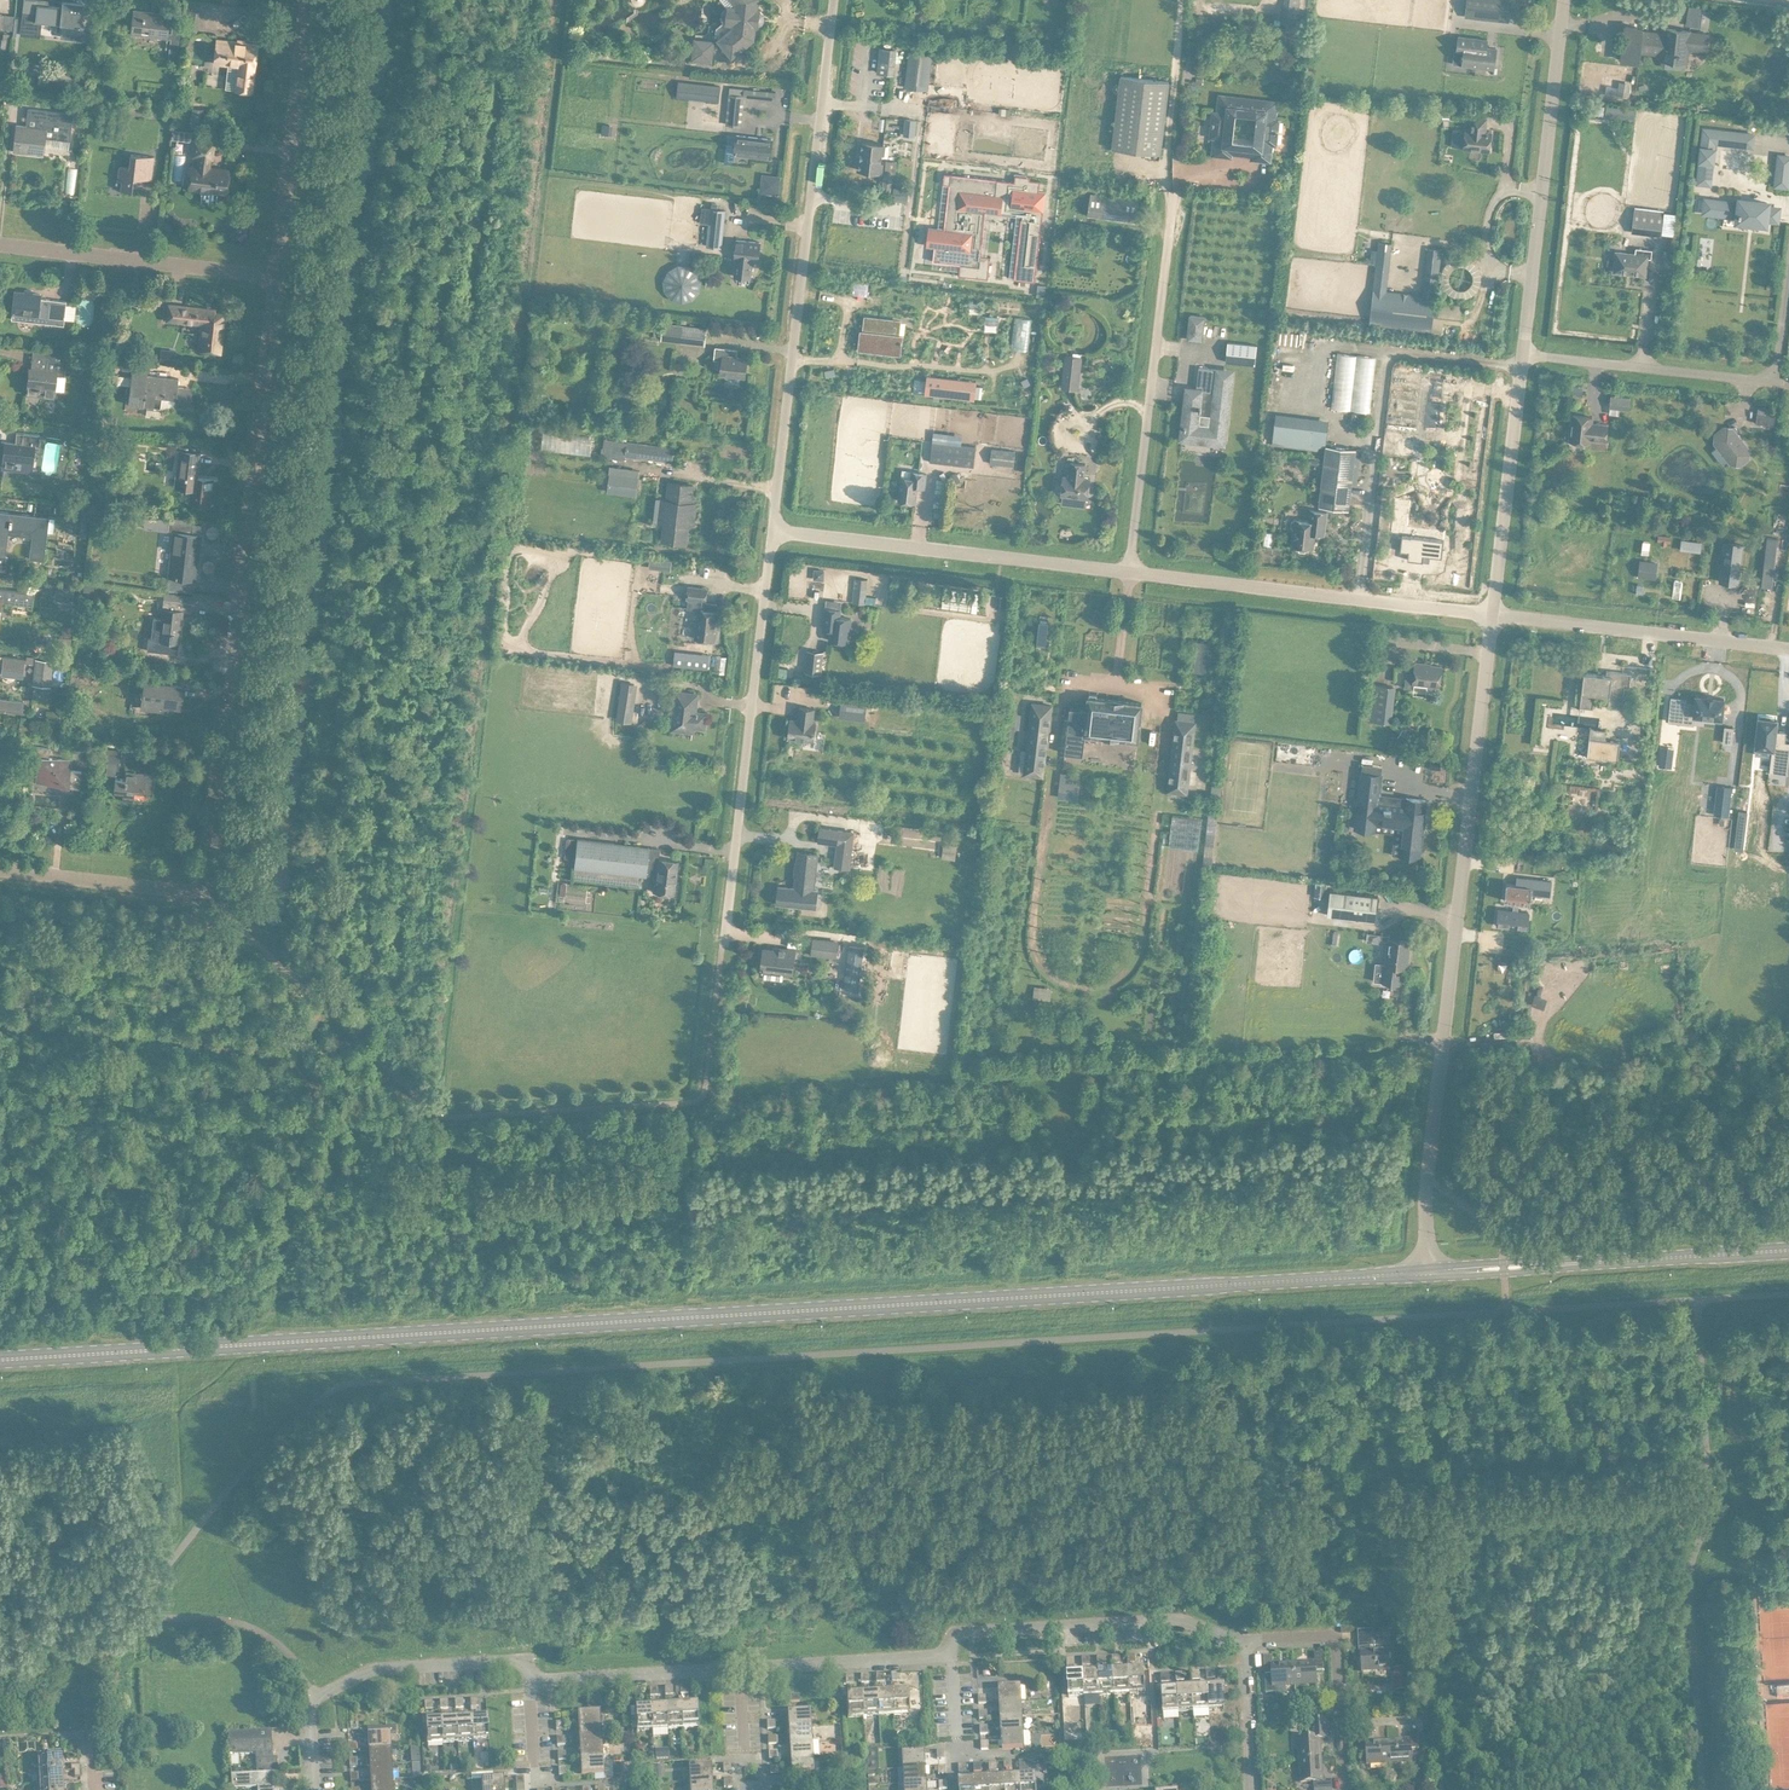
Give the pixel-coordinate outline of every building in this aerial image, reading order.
[(737,13),(730,12),(730,14),(727,14),(725,15),(723,18),(723,21),(724,24),(726,27),(728,27),(728,28),(735,29),(735,34),(721,45),(734,61),(752,46),(754,31),(758,32),(759,31),(760,31),(763,29),(765,26),(765,23),(765,20),(762,18),(760,17),(760,16),(756,15),(757,7),(758,7),(759,3),(757,0),(731,0),(738,9),(737,13)] [(1489,0),(1469,0),(1468,21),(1515,27),(1519,3),(1489,0)] [(63,30),(63,31),(64,32),(63,42),(78,44),(78,45),(85,46),(86,30),(83,30),(85,10),(65,8),(64,13),(52,12),(51,6),(39,5),(39,6),(40,6),(38,20),(25,19),(22,39),(37,40),(38,27),(63,30)] [(1690,12),(1688,31),(1702,33),(1704,13),(1690,12)] [(172,20),(161,19),(156,18),(135,16),(132,40),(142,41),(170,44),(172,20)] [(1627,32),(1623,65),(1640,67),(1641,57),(1663,59),(1665,39),(1644,37),(1644,34),(1627,32)] [(1662,64),(1662,68),(1666,73),(1686,76),(1687,67),(1680,66),(1680,60),(1682,60),(1682,57),(1681,57),(1681,52),(1689,53),(1707,55),(1709,40),(1690,38),(1691,37),(1666,34),(1665,39),(1663,59),(1662,64)] [(1457,70),(1495,74),(1494,80),(1498,54),(1487,53),(1486,51),(1484,51),(1485,45),(1489,46),(1489,45),(1460,42),(1457,70)] [(216,69),(240,72),(238,96),(254,98),(259,50),(219,45),(216,69)] [(696,65),(713,67),(716,48),(698,46),(696,65)] [(170,66),(179,67),(180,57),(171,56),(170,66)] [(1114,154),(1162,159),(1170,87),(1122,82),(1114,154)] [(1621,87),(1618,101),(1630,103),(1633,89),(1621,87)] [(681,88),(680,95),(682,95),(681,100),(691,101),(691,106),(695,107),(707,108),(708,100),(720,101),(721,93),(681,88)] [(745,102),(745,103),(752,103),(776,106),(777,99),(753,96),(746,95),(745,102)] [(727,130),(740,131),(741,117),(744,117),(745,103),(745,102),(730,100),(727,130)] [(1252,165),(1272,167),(1274,150),(1278,150),(1281,125),(1277,124),(1279,107),(1221,100),(1219,118),(1214,117),(1211,143),(1216,143),(1214,160),(1233,163),(1233,159),(1253,162),(1252,165)] [(1597,112),(1596,120),(1605,121),(1605,113),(1597,112)] [(15,158),(45,161),(47,143),(63,145),(62,154),(71,155),(75,120),(31,114),(30,121),(35,122),(35,125),(40,126),(39,133),(18,131),(15,158)] [(195,114),(193,133),(205,134),(207,115),(195,114)] [(1618,115),(1617,123),(1636,125),(1637,117),(1618,115)] [(1473,123),(1472,136),(1467,135),(1465,154),(1491,157),(1493,138),(1485,137),(1486,133),(1487,133),(1488,125),(1473,123)] [(906,141),(915,142),(917,126),(907,125),(906,141)] [(1703,154),(1716,156),(1717,149),(1741,152),(1743,139),(1705,134),(1703,154)] [(175,135),(174,145),(193,147),(194,137),(175,135)] [(736,160),(748,161),(772,164),(774,145),(738,141),(736,160)] [(200,172),(193,171),(191,195),(227,199),(230,176),(211,173),(212,163),(213,163),(215,148),(197,146),(195,161),(201,162),(200,172)] [(864,147),(861,176),(882,178),(885,150),(864,147)] [(120,186),(124,187),(123,196),(133,197),(135,184),(153,186),(156,163),(133,160),(131,174),(121,173),(120,186)] [(1788,193),(1788,192),(1788,162),(1780,161),(1776,191),(1788,193)] [(1699,189),(1711,190),(1714,168),(1701,166),(1699,189)] [(936,253),(934,267),(962,270),(961,276),(960,281),(967,282),(989,285),(992,262),(982,261),(987,219),(987,218),(987,217),(1018,221),(1023,221),(1015,284),(1015,285),(1036,287),(1044,217),(1046,205),(1040,205),(1041,195),(1042,186),(1031,185),(1032,182),(1017,181),(1016,187),(999,185),(952,180),(951,189),(945,234),(945,235),(938,234),(936,253)] [(885,183),(884,195),(892,196),(894,184),(885,183)] [(1706,217),(1740,221),(1739,226),(1766,230),(1767,224),(1776,225),(1777,215),(1768,214),(1769,208),(1742,205),(1741,210),(1707,206),(1706,217)] [(705,214),(703,229),(710,230),(708,251),(723,253),(727,216),(712,215),(705,214)] [(1633,236),(1663,240),(1665,218),(1636,214),(1633,236)] [(738,245),(736,265),(737,265),(735,282),(752,284),(754,267),(760,267),(762,248),(738,245)] [(1380,247),(1375,291),(1383,292),(1386,258),(1392,259),(1393,249),(1380,247)] [(1399,311),(1400,304),(1374,301),(1371,330),(1433,337),(1443,255),(1435,254),(1429,307),(1410,305),(1409,312),(1399,311)] [(1649,264),(1653,264),(1653,256),(1637,254),(1636,260),(1618,258),(1615,277),(1647,281),(1649,264)] [(1090,297),(1091,287),(1099,288),(1102,269),(1080,266),(1079,274),(1075,273),(1073,295),(1090,297)] [(670,276),(665,286),(666,297),(672,305),(683,309),(693,306),(701,299),(703,288),(699,278),(690,271),(679,271),(670,276)] [(27,296),(27,299),(17,298),(13,325),(66,331),(69,307),(43,304),(43,301),(35,300),(35,297),(27,296)] [(130,305),(133,310),(139,313),(145,306),(141,301),(135,298),(130,305)] [(171,311),(169,326),(186,328),(187,325),(204,327),(201,356),(222,359),(223,342),(225,342),(227,320),(210,318),(210,316),(171,311)] [(1189,345),(1203,347),(1206,323),(1192,321),(1189,345)] [(987,322),(986,337),(999,338),(1000,323),(987,322)] [(895,340),(896,326),(867,323),(865,336),(864,336),(863,342),(862,341),(860,356),(887,359),(887,354),(902,356),(903,341),(895,340)] [(708,334),(684,331),(665,329),(663,344),(706,349),(708,334)] [(1229,348),(1227,369),(1256,372),(1258,351),(1229,348)] [(722,380),(746,383),(748,364),(739,363),(737,361),(738,355),(717,352),(715,365),(720,366),(719,371),(721,373),(723,373),(722,380)] [(1064,391),(1079,392),(1082,363),(1067,362),(1064,391)] [(48,377),(41,376),(31,375),(28,400),(55,404),(58,382),(63,383),(65,367),(49,366),(48,377)] [(180,385),(180,386),(149,382),(150,375),(134,373),(133,383),(116,381),(115,390),(120,390),(132,392),(130,407),(144,409),(144,412),(154,413),(154,414),(155,414),(157,403),(176,405),(176,409),(177,409),(177,408),(191,410),(191,411),(192,411),(194,396),(179,394),(180,385)] [(1198,393),(1198,396),(1197,402),(1188,401),(1184,442),(1196,443),(1195,445),(1212,447),(1213,445),(1226,447),(1233,381),(1219,380),(1220,375),(1217,375),(1200,373),(1198,393)] [(1029,384),(1022,387),(1026,394),(1032,390),(1029,384)] [(917,386),(915,398),(927,399),(927,400),(975,406),(975,403),(977,391),(955,389),(954,395),(942,394),(943,387),(929,386),(929,387),(917,386)] [(984,392),(977,391),(975,403),(983,404),(984,392)] [(1611,411),(1631,413),(1632,403),(1612,401),(1611,411)] [(1353,427),(1365,429),(1366,419),(1354,418),(1353,427)] [(1759,419),(1758,429),(1775,430),(1776,421),(1759,419)] [(1278,420),(1274,446),(1326,453),(1330,426),(1278,420)] [(1609,431),(1593,429),(1594,423),(1574,421),(1571,446),(1576,447),(1576,449),(1577,451),(1584,451),(1586,450),(1586,448),(1591,449),(1591,444),(1607,446),(1609,431)] [(1734,469),(1741,470),(1749,463),(1750,456),(1733,435),(1726,434),(1718,440),(1717,447),(1734,469)] [(35,453),(40,454),(42,442),(25,440),(24,451),(8,449),(5,474),(32,477),(35,453)] [(115,444),(103,443),(101,465),(112,466),(115,444)] [(609,445),(607,460),(627,462),(627,461),(629,448),(609,445)] [(931,468),(975,473),(977,452),(934,447),(931,468)] [(627,461),(674,466),(676,453),(629,448),(627,461)] [(1320,512),(1350,515),(1357,455),(1328,451),(1320,512)] [(992,469),(1014,472),(1016,457),(994,455),(992,469)] [(198,484),(201,460),(181,457),(177,494),(193,495),(192,510),(211,512),(214,486),(198,484)] [(1065,482),(1062,501),(1089,504),(1092,485),(1085,484),(1087,470),(1072,468),(1070,482),(1065,482)] [(1428,479),(1427,487),(1432,493),(1440,494),(1446,489),(1447,481),(1442,475),(1434,474),(1428,479)] [(918,493),(926,494),(928,479),(913,478),(913,484),(903,482),(900,506),(917,509),(918,493)] [(613,481),(611,497),(637,501),(639,484),(613,481)] [(664,546),(688,549),(694,491),(671,489),(664,546)] [(65,513),(65,519),(83,521),(82,534),(88,535),(90,516),(65,513)] [(1316,540),(1317,534),(1326,535),(1328,517),(1312,516),(1311,527),(1297,525),(1297,526),(1295,526),(1293,528),(1293,533),(1294,535),(1296,535),(1295,541),(1297,541),(1295,552),(1299,552),(1299,554),(1301,556),(1306,557),(1308,555),(1309,554),(1313,554),(1314,543),(1316,543),(1316,540)] [(7,563),(11,533),(32,536),(31,543),(34,544),(31,565),(45,567),(47,553),(49,538),(56,539),(58,525),(51,524),(41,523),(37,522),(0,518),(0,562),(7,563)] [(188,540),(189,531),(170,529),(169,538),(175,539),(170,583),(196,587),(199,561),(201,561),(201,560),(199,560),(200,552),(202,552),(200,551),(201,541),(188,540)] [(1403,541),(1402,557),(1410,558),(1409,566),(1425,567),(1425,561),(1431,562),(1443,563),(1445,546),(1427,544),(1427,543),(1412,542),(1403,541)] [(1769,544),(1763,593),(1773,594),(1779,545),(1769,544)] [(1725,548),(1720,587),(1740,589),(1744,550),(1725,548)] [(8,578),(10,563),(7,563),(0,562),(0,577),(8,578)] [(672,575),(673,567),(666,566),(665,575),(672,575)] [(857,584),(854,608),(866,610),(868,595),(866,595),(867,585),(857,584)] [(59,592),(57,606),(75,608),(76,594),(59,592)] [(719,617),(706,616),(707,607),(709,595),(690,592),(688,604),(690,605),(688,614),(700,616),(697,644),(716,647),(719,617)] [(945,594),(943,614),(978,619),(981,599),(945,594)] [(1,616),(1,617),(4,618),(5,615),(3,614),(4,608),(34,612),(36,599),(0,595),(0,616),(1,616)] [(160,647),(181,649),(183,627),(181,627),(181,623),(183,623),(184,618),(193,619),(194,610),(165,607),(160,647)] [(852,624),(841,623),(842,616),(827,614),(824,635),(832,636),(830,646),(849,648),(852,624)] [(1041,625),(1038,651),(1047,652),(1050,626),(1041,625)] [(1198,644),(1194,675),(1206,676),(1210,645),(1198,644)] [(810,656),(808,678),(822,679),(825,658),(810,656)] [(701,660),(700,674),(709,675),(711,661),(701,660)] [(4,675),(26,678),(27,666),(6,663),(4,675)] [(1408,679),(1406,694),(1415,695),(1416,690),(1429,691),(1428,694),(1430,697),(1437,697),(1439,695),(1440,692),(1441,693),(1443,672),(1432,671),(1432,672),(1428,672),(1428,669),(1417,668),(1415,679),(1408,679)] [(1609,710),(1609,711),(1624,713),(1626,693),(1631,694),(1633,679),(1608,676),(1607,681),(1585,678),(1582,708),(1595,709),(1596,700),(1610,701),(1609,710)] [(142,700),(145,701),(143,715),(153,716),(166,718),(167,713),(182,715),(184,693),(146,688),(145,699),(142,699),(142,700)] [(618,725),(633,727),(635,713),(632,712),(636,690),(624,688),(618,725)] [(1375,690),(1371,726),(1390,729),(1395,692),(1375,690)] [(707,720),(696,719),(697,718),(695,718),(696,713),(697,713),(699,701),(678,698),(674,735),(694,738),(695,733),(706,734),(707,720)] [(1673,703),(1670,727),(1685,729),(1695,730),(1695,724),(1707,725),(1723,727),(1723,724),(1726,705),(1715,703),(1708,703),(1697,701),(1696,709),(1688,708),(1688,705),(1673,703)] [(1120,706),(1113,706),(1113,705),(1090,703),(1088,716),(1071,714),(1066,759),(1084,761),(1087,739),(1109,742),(1109,741),(1116,742),(1116,743),(1139,745),(1143,709),(1120,706)] [(24,720),(25,708),(0,705),(0,717),(24,720)] [(842,720),(866,723),(868,709),(844,706),(842,720)] [(1026,780),(1044,782),(1052,711),(1034,709),(1026,780)] [(790,744),(815,747),(817,729),(814,728),(816,715),(801,713),(800,723),(801,723),(801,727),(792,726),(790,744)] [(1757,752),(1774,754),(1771,777),(1788,780),(1788,778),(1788,748),(1786,747),(1788,738),(1777,737),(1778,726),(1775,725),(1775,723),(1762,721),(1762,724),(1761,724),(1757,752)] [(1170,797),(1188,799),(1190,781),(1196,729),(1178,726),(1172,779),(1170,797)] [(1726,733),(1725,748),(1733,749),(1735,734),(1726,733)] [(1403,736),(1400,742),(1408,748),(1412,741),(1403,736)] [(1588,763),(1620,767),(1622,747),(1590,744),(1588,763)] [(42,763),(39,787),(52,789),(52,788),(61,789),(61,792),(82,794),(84,777),(72,776),(73,767),(73,766),(51,763),(53,754),(33,751),(32,762),(42,763)] [(1663,753),(1660,772),(1673,773),(1675,754),(1663,753)] [(1432,766),(1432,775),(1442,776),(1442,767),(1432,766)] [(104,767),(103,784),(120,786),(122,769),(104,767)] [(117,788),(116,796),(126,797),(125,807),(135,808),(137,799),(155,801),(157,781),(128,777),(126,789),(117,788)] [(1363,778),(1357,834),(1376,837),(1377,829),(1404,832),(1401,861),(1421,863),(1424,834),(1426,834),(1427,823),(1425,823),(1427,806),(1408,804),(1407,813),(1380,810),(1383,781),(1363,778)] [(1726,792),(1723,821),(1730,822),(1733,793),(1726,792)] [(1212,807),(1211,817),(1219,818),(1220,808),(1212,807)] [(1741,817),(1740,824),(1748,826),(1749,818),(1741,817)] [(839,850),(838,858),(843,858),(842,873),(850,874),(855,838),(822,833),(820,848),(839,850)] [(576,874),(575,884),(641,891),(642,881),(648,882),(648,881),(652,854),(652,853),(580,845),(576,874)] [(652,854),(648,881),(658,882),(656,898),(661,898),(663,901),(669,902),(672,899),(677,900),(680,868),(661,865),(662,855),(652,854)] [(781,892),(779,910),(802,912),(805,894),(814,896),(818,860),(800,858),(796,894),(781,892)] [(1500,915),(1498,931),(1529,935),(1531,918),(1519,917),(1520,908),(1532,909),(1533,900),(1546,901),(1547,887),(1553,888),(1554,887),(1525,884),(1524,891),(1517,890),(1508,889),(1506,906),(1516,907),(1514,917),(1500,915)] [(1317,887),(1315,899),(1326,900),(1328,888),(1317,887)] [(1329,921),(1377,926),(1380,902),(1332,897),(1329,921)] [(815,946),(813,961),(837,964),(839,949),(815,946)] [(1378,969),(1376,987),(1402,990),(1404,972),(1408,973),(1411,947),(1401,946),(1400,948),(1390,947),(1388,970),(1378,969)] [(847,999),(860,1001),(866,952),(853,951),(847,999)] [(763,974),(765,974),(764,976),(766,978),(782,980),(782,978),(794,979),(797,956),(780,954),(780,956),(765,955),(763,974)] [(1539,991),(1536,1001),(1542,1003),(1545,993),(1539,991)] [(1360,1638),(1361,1655),(1363,1655),(1364,1671),(1391,1669),(1390,1650),(1371,1651),(1371,1644),(1375,1644),(1375,1637),(1360,1638)] [(1297,1662),(1295,1662),(1296,1684),(1318,1683),(1317,1669),(1325,1669),(1324,1651),(1316,1652),(1316,1661),(1303,1662),(1303,1661),(1297,1661),(1297,1662)] [(1137,1661),(1137,1653),(1129,1654),(1129,1662),(1137,1661)] [(1122,1662),(1121,1654),(1113,1655),(1114,1662),(1122,1662)] [(1296,1684),(1295,1662),(1293,1662),(1287,1662),(1287,1663),(1274,1663),(1273,1654),(1265,1655),(1266,1673),(1274,1672),(1274,1677),(1267,1677),(1268,1692),(1275,1692),(1275,1685),(1296,1684)] [(1107,1663),(1106,1655),(1098,1656),(1099,1663),(1107,1663)] [(1092,1664),(1091,1656),(1083,1656),(1084,1664),(1092,1664)] [(1068,1657),(1068,1665),(1076,1665),(1076,1657),(1068,1657)] [(1409,1667),(1395,1668),(1396,1683),(1409,1683),(1409,1667)] [(1145,1670),(1130,1670),(1131,1692),(1146,1691),(1147,1691),(1146,1669),(1145,1669),(1145,1670)] [(1130,1670),(1115,1671),(1116,1693),(1131,1692),(1130,1670)] [(1201,1678),(1201,1670),(1193,1671),(1193,1679),(1201,1678)] [(1216,1677),(1216,1670),(1208,1670),(1208,1678),(1216,1677)] [(902,1679),(901,1671),(893,1672),(894,1680),(902,1679)] [(1115,1671),(1100,1672),(1101,1693),(1116,1693),(1115,1671)] [(1186,1679),(1185,1671),(1177,1672),(1178,1680),(1186,1679)] [(886,1680),(886,1672),(878,1673),(878,1681),(886,1680)] [(1100,1672),(1084,1673),(1086,1694),(1101,1693),(1100,1672)] [(1171,1680),(1170,1672),(1162,1673),(1163,1681),(1171,1680)] [(871,1681),(871,1673),(863,1674),(863,1681),(871,1681)] [(1086,1694),(1084,1673),(1069,1674),(1069,1673),(1070,1696),(1071,1696),(1071,1695),(1086,1694)] [(856,1682),(855,1674),(848,1675),(848,1682),(856,1682)] [(691,1692),(690,1684),(682,1685),(683,1693),(691,1692)] [(1001,1686),(1002,1701),(1023,1700),(1022,1685),(1022,1684),(1000,1686),(1001,1686)] [(675,1693),(675,1685),(667,1686),(667,1693),(675,1693)] [(1224,1686),(1209,1687),(1210,1708),(1225,1707),(1225,1708),(1226,1708),(1225,1685),(1224,1685),(1224,1686)] [(660,1694),(660,1686),(652,1686),(652,1694),(660,1694)] [(637,1687),(637,1695),(645,1695),(644,1687),(637,1687)] [(1209,1687),(1194,1688),(1195,1709),(1210,1708),(1209,1687)] [(1194,1688),(1179,1689),(1180,1710),(1195,1709),(1194,1688)] [(1180,1710),(1179,1689),(1164,1690),(1164,1689),(1163,1689),(1164,1712),(1165,1712),(1165,1711),(1180,1710)] [(1771,1706),(1788,1704),(1788,1690),(1770,1691),(1771,1706)] [(910,1691),(895,1692),(896,1713),(911,1712),(911,1713),(912,1713),(910,1691),(909,1691),(910,1691)] [(895,1692),(879,1693),(881,1714),(896,1713),(895,1692)] [(879,1693),(864,1694),(865,1715),(881,1714),(879,1693)] [(865,1715),(864,1694),(849,1695),(849,1694),(848,1694),(850,1717),(851,1717),(851,1716),(865,1715)] [(980,1695),(980,1703),(988,1702),(987,1694),(980,1695)] [(481,1705),(480,1697),(472,1698),(473,1705),(481,1705)] [(465,1706),(465,1698),(457,1699),(457,1706),(465,1706)] [(450,1707),(450,1699),(442,1700),(442,1707),(450,1707)] [(435,1708),(435,1700),(427,1701),(427,1708),(435,1708)] [(1002,1701),(1003,1716),(1024,1715),(1023,1700),(1002,1701)] [(372,1702),(373,1711),(386,1709),(385,1701),(372,1702)] [(698,1704),(684,1705),(685,1726),(700,1725),(700,1726),(701,1726),(699,1704),(698,1704)] [(684,1705),(668,1706),(670,1727),(685,1726),(684,1705)] [(668,1706),(653,1707),(654,1728),(670,1727),(668,1706)] [(654,1728),(653,1707),(638,1708),(638,1707),(637,1707),(639,1730),(640,1730),(640,1729),(654,1728)] [(790,1711),(791,1726),(812,1725),(811,1710),(812,1710),(812,1709),(790,1711),(790,1712),(790,1711)] [(980,1710),(981,1718),(989,1717),(988,1709),(980,1710)] [(581,1712),(581,1727),(602,1726),(602,1711),(602,1710),(580,1712),(581,1712)] [(1003,1716),(1004,1732),(1025,1730),(1024,1715),(1003,1716)] [(489,1717),(474,1718),(475,1739),(490,1738),(490,1739),(491,1739),(489,1716),(489,1717)] [(474,1718),(458,1719),(460,1740),(475,1739),(474,1718)] [(458,1719),(443,1720),(445,1741),(460,1740),(458,1719)] [(769,1720),(770,1728),(778,1727),(777,1719),(769,1720)] [(1299,1738),(1301,1759),(1322,1758),(1322,1756),(1323,1756),(1323,1750),(1322,1750),(1321,1737),(1330,1736),(1329,1719),(1311,1720),(1312,1737),(1299,1738)] [(445,1741),(443,1720),(428,1721),(428,1720),(429,1743),(430,1743),(430,1742),(445,1741)] [(558,1721),(558,1729),(566,1728),(566,1720),(558,1721)] [(370,1734),(371,1749),(392,1747),(391,1732),(392,1732),(398,1732),(398,1725),(369,1727),(370,1734)] [(791,1726),(792,1742),(813,1740),(812,1725),(791,1726)] [(981,1725),(982,1733),(990,1733),(989,1725),(981,1725)] [(581,1727),(582,1742),(603,1741),(602,1726),(581,1727)] [(258,1752),(259,1772),(276,1771),(280,1771),(279,1756),(275,1757),(273,1729),(231,1732),(232,1754),(258,1752)] [(1391,1740),(1389,1740),(1391,1762),(1412,1761),(1412,1747),(1419,1747),(1418,1729),(1410,1730),(1411,1739),(1397,1740),(1397,1739),(1391,1739),(1391,1740)] [(1025,1730),(1004,1732),(1005,1747),(1004,1747),(1026,1746),(1026,1745),(1025,1730)] [(1391,1762),(1389,1740),(1388,1740),(1382,1740),(1382,1741),(1368,1741),(1368,1732),(1360,1733),(1361,1751),(1368,1750),(1369,1763),(1391,1762)] [(559,1736),(559,1744),(567,1743),(567,1735),(559,1736)] [(770,1735),(771,1743),(779,1743),(778,1735),(770,1735)] [(792,1742),(793,1757),(814,1755),(813,1740),(792,1742)] [(991,1748),(990,1740),(982,1740),(983,1748),(991,1748)] [(582,1742),(583,1758),(604,1756),(603,1741),(582,1742)] [(350,1742),(351,1750),(359,1749),(358,1742),(350,1742)] [(671,1755),(670,1746),(658,1747),(659,1756),(671,1755)] [(371,1749),(372,1764),(393,1762),(392,1747),(371,1749)] [(63,1749),(50,1749),(50,1758),(63,1757),(63,1749)] [(947,1757),(947,1749),(939,1750),(939,1758),(947,1757)] [(771,1750),(772,1758),(779,1758),(779,1753),(779,1750),(771,1750)] [(905,1752),(906,1767),(927,1766),(926,1751),(927,1751),(927,1750),(904,1752),(905,1752)] [(560,1751),(560,1759),(568,1759),(568,1751),(560,1751)] [(814,1755),(793,1757),(794,1772),(794,1773),(816,1771),(816,1770),(815,1770),(814,1755)] [(604,1756),(583,1758),(584,1772),(584,1773),(597,1772),(604,1772),(606,1772),(606,1771),(605,1771),(604,1756)] [(40,1759),(41,1771),(64,1769),(64,1757),(63,1757),(50,1758),(40,1758),(40,1759)] [(351,1757),(352,1765),(360,1765),(359,1757),(351,1757)] [(1322,1758),(1301,1759),(1302,1781),(1315,1780),(1315,1788),(1323,1787),(1333,1787),(1333,1779),(1324,1779),(1323,1766),(1324,1766),(1323,1759),(1322,1759),(1322,1758)] [(1029,1767),(1029,1759),(1021,1760),(1021,1768),(1029,1767)] [(1014,1768),(1013,1760),(1006,1761),(1006,1769),(1014,1768)] [(999,1769),(998,1761),(990,1762),(991,1769),(999,1769)] [(372,1764),(373,1779),(394,1778),(393,1762),(372,1764)] [(422,1762),(414,1762),(415,1771),(422,1771),(422,1762)] [(734,1770),(733,1762),(725,1763),(726,1771),(734,1770)] [(984,1770),(983,1762),(975,1763),(976,1770),(984,1770)] [(692,1765),(693,1780),(714,1779),(713,1764),(713,1763),(691,1765),(692,1765)] [(960,1763),(960,1771),(968,1771),(968,1763),(960,1763)] [(780,1773),(780,1765),(772,1765),(773,1773),(780,1773)] [(940,1765),(940,1773),(948,1772),(947,1765),(940,1765)] [(561,1766),(561,1774),(569,1774),(569,1766),(561,1766)] [(906,1767),(907,1782),(928,1781),(927,1766),(906,1767)] [(41,1771),(42,1783),(65,1781),(64,1769),(41,1771)] [(260,1789),(277,1789),(276,1771),(259,1772),(233,1774),(234,1787),(260,1786),(260,1789)] [(352,1772),(353,1780),(361,1780),(360,1772),(352,1772)] [(526,1783),(526,1775),(518,1776),(518,1784),(526,1783)] [(1022,1777),(1023,1789),(1038,1789),(1037,1775),(1037,1776),(1022,1777)] [(485,1789),(506,1789),(505,1777),(506,1777),(506,1776),(483,1778),(483,1779),(484,1778),(485,1789)] [(1007,1778),(1007,1789),(1023,1789),(1022,1777),(1007,1778)] [(374,1789),(395,1789),(394,1778),(373,1779),(374,1789)] [(726,1778),(727,1786),(734,1786),(734,1778),(726,1778)] [(976,1779),(977,1789),(992,1789),(992,1778),(976,1779)] [(992,1778),(992,1789),(1007,1789),(1007,1778),(992,1778)] [(693,1789),(714,1789),(714,1779),(693,1780),(693,1789)] [(976,1779),(961,1780),(960,1780),(961,1789),(977,1789),(976,1779)] [(941,1780),(941,1788),(949,1788),(948,1780),(941,1780)] [(42,1789),(66,1789),(65,1781),(42,1783),(42,1789)] [(907,1789),(928,1789),(928,1781),(907,1782),(907,1789)]
